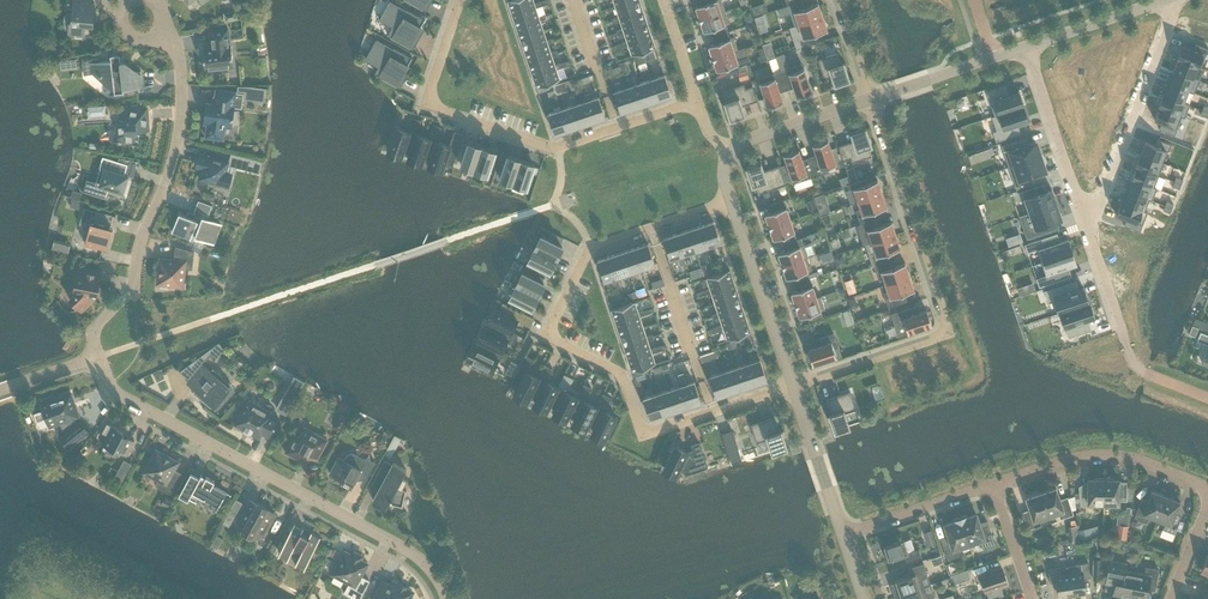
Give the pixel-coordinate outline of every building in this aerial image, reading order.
[(64,15),(63,26),(66,30),(69,30),(68,36),(84,37),(85,25),(90,26),(90,19),(93,19),(95,3),(91,3),(91,0),(73,0),(72,14),(66,14),(64,15)] [(426,11),(431,2),(428,0),(407,0),(426,11)] [(507,1),(512,14),(535,6),(536,8),(549,3),(548,0),(545,0),(534,4),(533,0),(510,0),(507,1)] [(615,6),(619,16),(612,18),(613,22),(620,20),(620,21),(620,20),(620,18),(643,11),(639,0),(634,0),(615,6)] [(702,4),(695,6),(700,19),(725,11),(721,0),(701,0),(702,4)] [(388,35),(413,49),(418,40),(415,38),(425,19),(424,19),(407,9),(407,10),(390,1),(379,21),(392,28),(388,35)] [(797,17),(799,24),(823,16),(821,10),(818,3),(798,10),(795,3),(788,5),(792,19),(797,17)] [(535,6),(512,14),(516,26),(539,18),(538,16),(536,8),(535,6)] [(753,8),(754,16),(768,14),(767,6),(753,8)] [(620,20),(620,21),(623,28),(616,31),(617,35),(624,32),(624,33),(624,31),(647,23),(643,11),(620,18),(620,20)] [(729,23),(725,11),(700,19),(704,32),(711,29),(713,36),(727,32),(725,25),(729,23)] [(539,18),(516,26),(520,38),(543,30),(540,20),(546,18),(545,14),(539,16),(538,16),(539,18)] [(825,23),(823,16),(799,24),(802,32),(797,33),(802,47),(816,42),(813,35),(827,30),(825,23)] [(627,41),(620,43),(613,45),(615,50),(628,45),(629,45),(628,43),(651,35),(647,23),(624,31),(624,33),(627,41)] [(228,28),(210,30),(212,48),(202,49),(204,60),(206,70),(233,67),(232,57),(231,46),(230,46),(228,28)] [(547,40),(543,30),(520,38),(524,50),(547,43),(548,45),(548,44),(555,42),(553,38),(547,40)] [(727,32),(713,36),(715,43),(708,45),(713,58),(738,50),(734,38),(734,37),(729,38),(727,32)] [(185,35),(185,48),(199,48),(200,36),(185,35)] [(655,48),(651,35),(628,43),(629,45),(628,45),(632,56),(655,48)] [(375,73),(401,87),(405,78),(402,76),(408,65),(412,58),(411,57),(394,48),(377,39),(366,59),(379,66),(375,73)] [(551,52),(548,45),(547,43),(524,50),(528,63),(551,55),(552,57),(559,54),(557,50),(551,52)] [(1204,68),(1201,67),(1207,49),(1207,48),(1195,43),(1192,49),(1182,45),(1177,58),(1204,68)] [(773,44),(765,46),(769,61),(776,59),(773,44)] [(738,50),(713,58),(717,71),(724,68),(726,75),(740,71),(738,64),(734,51),(738,50)] [(837,53),(827,56),(818,59),(824,78),(832,75),(835,84),(840,82),(840,83),(845,81),(849,79),(846,69),(845,64),(844,64),(844,62),(841,62),(837,52),(837,53)] [(100,78),(111,87),(114,87),(114,94),(124,93),(123,89),(153,86),(153,85),(142,86),(141,71),(132,72),(132,71),(129,69),(126,69),(126,66),(122,63),(121,63),(120,55),(110,56),(110,60),(99,61),(99,58),(82,60),(84,75),(99,73),(100,78)] [(555,65),(552,57),(551,55),(528,63),(532,75),(555,67),(556,69),(570,65),(568,61),(555,65)] [(1173,70),(1199,80),(1204,68),(1177,58),(1177,59),(1178,59),(1173,70)] [(625,76),(633,73),(630,66),(622,68),(625,76)] [(795,71),(794,66),(780,71),(785,85),(792,83),(794,88),(794,87),(797,97),(802,95),(807,94),(807,93),(812,92),(809,83),(807,77),(804,68),(795,71)] [(560,80),(556,69),(555,67),(532,75),(536,88),(560,80)] [(1169,83),(1194,93),(1199,80),(1173,70),(1169,83)] [(783,101),(780,92),(778,87),(785,85),(780,71),(767,75),(769,80),(760,83),(763,92),(765,97),(768,106),(773,105),(778,103),(783,101)] [(671,96),(664,75),(652,79),(659,100),(671,96)] [(659,100),(652,79),(639,83),(646,104),(659,100)] [(639,83),(627,87),(634,108),(646,104),(639,83)] [(1163,94),(1190,105),(1190,104),(1184,102),(1189,91),(1194,93),(1169,83),(1164,94),(1163,94)] [(744,84),(739,86),(725,91),(724,90),(727,100),(724,101),(725,104),(727,109),(730,119),(735,117),(735,118),(740,116),(745,114),(742,105),(757,100),(753,86),(745,89),(744,84)] [(1009,94),(1006,85),(986,91),(995,115),(1024,106),(1019,91),(1009,94)] [(239,86),(238,93),(244,93),(244,95),(250,95),(250,98),(264,100),(265,88),(251,87),(239,86)] [(634,108),(627,87),(614,91),(621,112),(634,108)] [(207,103),(204,124),(208,124),(206,137),(223,139),(225,126),(231,127),(234,107),(242,108),(244,95),(244,93),(216,90),(216,91),(218,91),(217,99),(214,104),(207,103)] [(1158,107),(1185,117),(1190,105),(1163,94),(1158,107)] [(598,97),(585,101),(592,122),(605,118),(598,97)] [(585,101),(573,105),(580,126),(592,122),(585,101)] [(106,115),(105,105),(87,106),(87,116),(106,115)] [(573,105),(561,109),(568,130),(580,126),(573,105)] [(1029,120),(1024,106),(992,116),(997,131),(993,132),(996,141),(1021,133),(1018,124),(1029,120)] [(149,130),(147,107),(125,109),(125,121),(118,120),(114,139),(134,143),(136,131),(149,130)] [(1159,129),(1175,135),(1182,116),(1185,117),(1158,107),(1159,107),(1154,119),(1162,122),(1159,129)] [(568,130),(561,109),(548,113),(555,134),(568,130)] [(854,141),(845,144),(839,146),(843,160),(851,157),(852,162),(871,156),(872,156),(869,146),(872,145),(871,143),(871,142),(869,137),(866,127),(861,129),(856,130),(856,131),(851,132),(854,141)] [(431,159),(429,164),(443,169),(444,164),(451,166),(452,166),(458,148),(463,133),(454,130),(449,145),(437,141),(431,159)] [(1041,156),(1036,142),(1029,144),(1026,137),(1001,145),(1009,167),(1041,156)] [(1140,153),(1164,163),(1161,162),(1166,150),(1168,151),(1171,144),(1158,139),(1155,145),(1146,142),(1141,154),(1140,153)] [(816,154),(818,159),(811,161),(815,176),(829,171),(827,167),(836,164),(833,155),(831,149),(828,140),(823,142),(818,143),(813,145),(816,154)] [(461,165),(474,170),(482,147),(469,142),(461,165)] [(482,147),(474,170),(487,174),(494,151),(482,147)] [(815,176),(811,161),(804,164),(802,159),(799,150),(794,151),(789,153),(784,155),(787,164),(789,169),(793,183),(815,176)] [(1135,165),(1159,175),(1164,163),(1140,153),(1135,165)] [(205,156),(199,154),(196,167),(202,168),(199,179),(229,187),(232,174),(226,172),(229,162),(215,158),(216,156),(206,154),(205,156)] [(513,183),(521,160),(508,155),(500,178),(513,183)] [(125,174),(128,164),(103,156),(99,168),(100,168),(96,182),(87,179),(83,191),(105,198),(108,191),(125,196),(129,183),(126,182),(128,175),(125,174)] [(1041,180),(1039,173),(1045,171),(1041,156),(1009,167),(1016,188),(1041,180)] [(259,172),(261,161),(252,159),(250,170),(259,172)] [(534,164),(521,160),(513,183),(526,187),(534,164)] [(751,166),(746,167),(750,177),(751,182),(752,182),(752,185),(755,184),(759,194),(759,193),(786,184),(779,166),(764,171),(761,162),(756,164),(751,165),(751,166)] [(1131,178),(1157,188),(1161,189),(1165,178),(1159,176),(1159,175),(1135,165),(1134,166),(1136,167),(1131,178)] [(1126,190),(1152,200),(1157,188),(1131,178),(1126,190)] [(856,194),(859,201),(883,193),(880,187),(878,180),(864,184),(862,179),(848,184),(852,195),(856,194)] [(1043,184),(1023,191),(1030,213),(1057,204),(1052,189),(1045,191),(1043,184)] [(1120,202),(1147,213),(1148,212),(1145,211),(1147,204),(1150,205),(1152,200),(1126,190),(1122,202),(1121,201),(1120,202)] [(856,210),(861,223),(875,219),(873,211),(887,207),(884,200),(885,200),(883,193),(859,201),(861,209),(856,210)] [(816,196),(826,230),(835,227),(826,194),(816,196)] [(73,195),(72,210),(82,210),(82,195),(73,195)] [(207,219),(212,205),(198,200),(192,218),(179,213),(172,232),(190,239),(192,235),(214,243),(221,224),(207,219)] [(770,205),(772,211),(765,214),(769,227),(791,219),(786,207),(784,200),(770,205)] [(1124,225),(1140,231),(1147,213),(1120,202),(1116,214),(1126,219),(1124,225)] [(1030,213),(1020,216),(1028,238),(1055,229),(1052,222),(1062,219),(1057,204),(1030,213)] [(116,217),(116,216),(84,207),(79,224),(89,227),(85,243),(107,249),(111,233),(108,232),(113,216),(116,217)] [(791,219),(769,227),(773,239),(780,237),(783,244),(797,239),(794,232),(795,232),(795,231),(794,231),(791,219)] [(870,235),(872,242),(896,235),(894,228),(891,221),(877,226),(875,219),(861,223),(865,237),(870,235)] [(714,221),(701,226),(708,247),(710,254),(716,251),(714,244),(721,242),(714,221)] [(701,226),(689,230),(696,251),(708,247),(701,226)] [(696,251),(689,230),(676,234),(683,255),(696,251)] [(1071,252),(1067,239),(1068,239),(1068,238),(1058,241),(1055,233),(1024,244),(1027,252),(1037,249),(1042,262),(1073,251),(1071,252)] [(683,255),(676,234),(663,238),(670,259),(683,255)] [(534,247),(556,258),(562,246),(540,235),(534,247)] [(870,251),(875,265),(889,260),(886,253),(900,248),(898,241),(896,235),(872,242),(875,250),(870,251)] [(1006,239),(1008,246),(1020,242),(1018,235),(1006,239)] [(797,239),(783,244),(785,251),(778,253),(782,266),(808,257),(803,244),(799,246),(797,239)] [(55,243),(53,253),(70,256),(72,246),(55,243)] [(648,243),(635,248),(642,269),(655,264),(648,243)] [(171,284),(171,286),(184,288),(185,275),(183,275),(185,262),(193,263),(194,253),(175,247),(174,261),(161,259),(158,283),(171,284)] [(550,270),(556,258),(534,247),(528,259),(550,270)] [(642,269),(635,248),(623,252),(630,273),(642,269)] [(1070,277),(1067,268),(1077,265),(1077,264),(1076,265),(1072,252),(1073,252),(1073,251),(1042,262),(1046,275),(1036,278),(1039,287),(1070,277)] [(630,273),(623,252),(610,256),(617,277),(630,273)] [(832,252),(821,256),(824,264),(835,260),(832,252)] [(620,285),(617,277),(610,256),(597,260),(605,281),(611,279),(614,288),(620,285)] [(808,257),(782,266),(787,278),(793,276),(796,283),(810,278),(807,271),(812,270),(812,269),(811,269),(808,257)] [(883,277),(886,284),(910,276),(908,270),(907,270),(905,263),(891,267),(889,260),(875,265),(879,278),(883,277)] [(97,293),(101,273),(78,268),(74,287),(80,288),(79,290),(70,299),(81,311),(95,297),(97,293)] [(710,288),(703,290),(696,293),(698,297),(711,292),(711,290),(734,282),(730,270),(706,277),(710,288)] [(522,272),(516,284),(538,295),(544,283),(522,272)] [(912,283),(910,276),(886,284),(888,291),(884,293),(888,306),(902,302),(900,294),(914,290),(912,283)] [(810,278),(796,283),(798,290),(791,292),(795,305),(821,296),(820,296),(816,297),(812,286),(813,286),(812,285),(810,278)] [(1076,280),(1044,291),(1047,300),(1054,298),(1059,312),(1089,303),(1084,288),(1079,290),(1076,280)] [(854,281),(846,283),(850,297),(858,294),(854,281)] [(738,295),(734,282),(711,290),(711,292),(715,303),(738,295)] [(1019,287),(1021,293),(1033,289),(1031,283),(1019,287)] [(538,295),(516,284),(510,296),(532,307),(538,295)] [(738,295),(715,303),(718,312),(711,315),(713,319),(719,316),(719,317),(720,317),(719,315),(742,307),(738,295)] [(622,304),(619,296),(609,300),(611,308),(622,304)] [(821,296),(795,305),(800,317),(806,315),(809,322),(823,317),(821,310),(825,309),(825,308),(824,308),(821,296)] [(634,301),(611,309),(615,322),(639,314),(639,316),(653,312),(651,308),(638,312),(634,301)] [(1095,317),(1090,302),(1089,303),(1060,312),(1069,338),(1089,331),(1086,321),(1095,317)] [(534,318),(521,312),(503,303),(502,304),(503,304),(500,310),(495,308),(489,321),(494,323),(503,328),(511,332),(511,331),(517,320),(530,326),(534,318)] [(722,325),(716,327),(709,330),(710,334),(724,329),(723,327),(746,319),(742,307),(719,315),(720,317),(719,317),(722,325)] [(896,312),(892,314),(899,336),(908,333),(917,330),(923,328),(932,325),(930,320),(929,315),(927,310),(918,313),(913,315),(910,307),(905,309),(902,310),(896,312)] [(846,327),(856,324),(852,312),(842,315),(846,327)] [(643,327),(639,316),(639,314),(615,322),(619,334),(643,327)] [(751,332),(746,319),(723,327),(724,329),(727,340),(751,332)] [(511,332),(503,328),(494,323),(490,330),(486,327),(479,340),(484,343),(501,351),(507,339),(514,342),(518,335),(511,331),(511,332)] [(646,336),(643,327),(619,334),(623,347),(647,339),(647,341),(648,341),(648,340),(654,338),(653,334),(646,336)] [(1200,332),(1197,340),(1207,345),(1207,335),(1200,332)] [(838,347),(833,333),(819,338),(822,345),(808,350),(809,355),(811,360),(813,365),(822,362),(827,360),(836,357),(834,348),(838,347)] [(750,341),(747,334),(737,337),(740,344),(750,341)] [(650,349),(648,341),(647,341),(647,339),(623,347),(628,359),(651,351),(652,353),(665,348),(664,344),(650,349)] [(469,360),(476,363),(491,371),(498,358),(504,362),(508,354),(501,351),(484,343),(481,349),(476,347),(469,360)] [(211,352),(208,350),(180,371),(180,372),(188,379),(211,352)] [(655,364),(652,353),(651,351),(628,359),(632,372),(655,364)] [(515,393),(522,397),(528,400),(531,395),(538,378),(527,372),(533,359),(525,355),(510,386),(511,386),(511,385),(517,389),(515,393)] [(767,380),(760,359),(747,363),(754,384),(767,380)] [(747,363),(735,368),(742,389),(754,384),(747,363)] [(193,392),(211,407),(218,399),(223,402),(233,390),(229,386),(231,384),(213,368),(210,371),(203,365),(188,383),(195,389),(193,392)] [(534,403),(543,407),(548,410),(550,405),(558,388),(546,381),(553,369),(545,365),(539,378),(538,378),(531,395),(537,398),(534,403)] [(735,368),(722,372),(729,393),(742,389),(735,368)] [(729,393),(722,372),(710,376),(717,397),(729,393)] [(554,413),(562,417),(567,419),(569,414),(578,397),(566,391),(572,378),(565,375),(558,388),(550,405),(556,408),(554,413)] [(679,380),(681,386),(688,406),(701,402),(694,381),(687,384),(685,378),(679,380)] [(573,422),(579,425),(586,429),(589,424),(597,407),(585,401),(591,388),(584,384),(578,397),(569,414),(576,417),(573,422)] [(688,406),(681,386),(669,390),(676,411),(688,406)] [(885,397),(881,386),(873,389),(876,400),(885,397)] [(669,390),(656,394),(663,415),(676,411),(669,390)] [(850,391),(841,394),(827,399),(827,398),(826,398),(831,413),(829,414),(830,416),(831,421),(835,431),(837,430),(837,431),(847,427),(850,426),(845,413),(856,409),(850,391)] [(42,410),(33,414),(37,425),(51,420),(53,425),(57,424),(63,432),(58,436),(68,449),(90,432),(80,419),(77,421),(75,418),(79,416),(70,392),(40,402),(42,410)] [(238,420),(235,425),(243,430),(250,434),(251,434),(258,438),(261,433),(271,438),(280,421),(270,416),(272,413),(260,406),(264,399),(253,393),(249,400),(243,411),(241,410),(236,419),(238,420)] [(663,415),(656,394),(644,398),(651,419),(663,415)] [(349,418),(339,413),(332,427),(341,432),(349,418)] [(773,417),(764,420),(751,425),(757,442),(768,438),(772,452),(775,451),(775,452),(785,448),(787,447),(783,437),(784,437),(782,432),(781,430),(779,430),(774,416),(773,416),(773,417)] [(126,456),(134,441),(122,434),(124,432),(107,423),(102,433),(107,435),(102,445),(119,454),(120,452),(126,456)] [(304,450),(318,458),(327,440),(304,427),(299,437),(295,434),(285,452),(299,460),(304,450)] [(734,446),(730,432),(722,434),(728,452),(732,450),(734,446)] [(393,458),(402,440),(396,436),(387,455),(393,458)] [(675,445),(669,458),(664,467),(677,474),(679,469),(685,472),(685,473),(685,474),(708,467),(707,466),(699,443),(691,445),(693,450),(688,452),(675,445)] [(77,451),(74,448),(64,455),(68,460),(77,451)] [(156,449),(143,472),(158,481),(156,486),(171,494),(182,474),(174,470),(179,462),(156,449)] [(341,483),(351,488),(358,475),(366,479),(375,462),(366,457),(365,459),(356,454),(353,453),(351,453),(349,454),(347,455),(345,457),(344,460),(339,457),(330,474),(343,481),(341,483)] [(123,460),(114,476),(121,480),(130,463),(123,460)] [(383,480),(373,500),(386,507),(388,503),(402,507),(406,490),(402,488),(407,478),(403,476),(406,469),(393,462),(392,464),(384,460),(376,476),(383,480)] [(226,493),(231,496),(231,495),(212,485),(214,481),(201,474),(198,479),(190,475),(179,494),(179,495),(180,493),(195,502),(196,501),(194,500),(198,494),(218,506),(216,509),(217,509),(226,493)] [(1088,503),(1103,504),(1104,477),(1104,478),(1094,478),(1093,479),(1089,479),(1088,487),(1079,486),(1081,505),(1088,506),(1088,503)] [(1104,477),(1103,504),(1119,504),(1119,500),(1127,501),(1127,487),(1119,487),(1119,480),(1114,480),(1114,478),(1104,478),(1104,477)] [(1056,488),(1041,493),(1049,516),(1058,513),(1060,519),(1073,515),(1068,497),(1060,500),(1056,488)] [(1149,516),(1157,519),(1166,496),(1152,490),(1147,504),(1141,501),(1134,518),(1146,523),(1149,516)] [(1039,519),(1049,516),(1041,493),(1026,498),(1030,510),(1022,512),(1028,530),(1041,525),(1039,519)] [(1180,501),(1166,496),(1157,519),(1165,522),(1163,529),(1175,534),(1181,517),(1175,515),(1180,501)] [(242,502),(236,499),(228,514),(234,517),(242,502)] [(256,538),(263,535),(275,513),(248,499),(237,521),(239,528),(242,530),(241,533),(251,538),(252,536),(256,538)] [(967,514),(960,517),(968,543),(978,540),(983,548),(986,547),(987,550),(996,547),(988,523),(980,525),(976,514),(968,517),(967,514)] [(959,546),(968,543),(960,517),(952,519),(953,522),(945,524),(951,541),(942,544),(948,560),(960,556),(959,546)] [(294,524),(279,552),(287,556),(285,561),(294,566),(296,561),(305,566),(320,538),(311,533),(308,538),(300,534),(303,529),(294,524)] [(1129,525),(1118,524),(1116,537),(1127,539),(1129,525)] [(1081,542),(1101,536),(1099,527),(1078,533),(1081,542)] [(936,543),(931,529),(924,532),(928,546),(936,543)] [(886,559),(887,560),(904,554),(906,563),(922,558),(919,549),(908,552),(904,539),(893,542),(891,537),(890,538),(891,539),(882,542),(888,559),(886,559)] [(368,563),(345,551),(332,574),(349,583),(344,593),(356,598),(360,598),(369,581),(361,576),(368,563)] [(1101,560),(1094,560),(1093,580),(1100,580),(1101,560)] [(1129,597),(1134,572),(1125,570),(1126,563),(1110,560),(1107,578),(1116,580),(1113,594),(1129,597)] [(890,584),(894,595),(924,585),(922,578),(927,574),(923,563),(908,568),(911,575),(895,580),(895,582),(890,584)] [(1069,574),(1072,595),(1085,593),(1083,578),(1090,577),(1088,563),(1081,564),(1082,572),(1069,574)] [(1072,595),(1069,574),(1062,575),(1060,567),(1048,569),(1050,583),(1057,582),(1059,597),(1072,595)] [(1129,597),(1141,598),(1146,598),(1148,586),(1155,587),(1159,570),(1146,567),(1144,574),(1134,572),(1129,597)] [(980,575),(986,592),(1008,585),(1002,568),(980,575)] [(953,584),(971,578),(968,569),(950,576),(953,584)] [(382,581),(372,598),(409,598),(413,592),(393,581),(390,585),(382,581)] [(924,585),(894,595),(895,598),(936,598),(933,592),(926,593),(924,585)]
